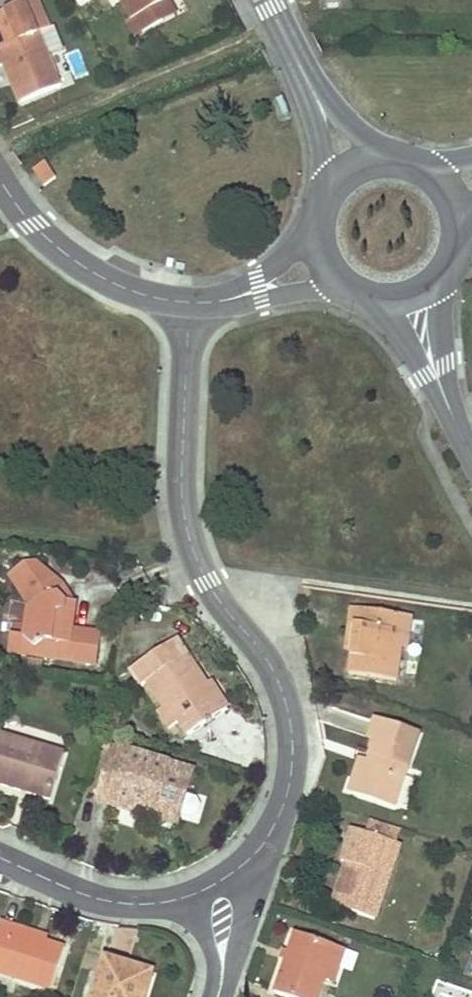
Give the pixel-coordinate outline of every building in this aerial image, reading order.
[(16,79),(18,83),(13,85),(20,103),(59,86),(38,32),(49,28),(37,0),(33,0),(0,14),(0,66),(5,64),(10,77),(15,75),(16,79)] [(129,20),(129,21),(132,19),(140,35),(162,23),(154,8),(167,1),(167,0),(123,0),(123,1),(120,3),(129,20)] [(167,1),(154,8),(162,23),(175,15),(167,1)] [(129,20),(125,22),(134,38),(140,35),(132,19),(129,21),(129,20)] [(54,179),(45,163),(33,170),(43,185),(54,179)] [(25,561),(17,567),(9,574),(29,604),(25,634),(10,632),(8,649),(96,662),(101,633),(70,628),(75,601),(64,599),(59,594),(62,584),(35,563),(25,561)] [(75,601),(62,584),(59,594),(64,599),(75,601)] [(351,606),(349,615),(348,624),(354,624),(350,651),(347,671),(394,679),(400,647),(405,615),(351,606)] [(405,615),(400,647),(406,648),(411,616),(405,615)] [(354,624),(348,624),(343,649),(350,651),(354,624)] [(171,728),(175,725),(179,723),(188,735),(228,708),(211,684),(207,687),(175,641),(131,670),(143,686),(148,683),(165,708),(160,712),(171,728)] [(367,737),(374,740),(380,722),(373,720),(367,737)] [(368,754),(371,756),(374,757),(371,765),(359,760),(353,776),(360,778),(354,792),(391,805),(417,735),(380,722),(374,740),(368,754)] [(321,750),(358,757),(363,732),(326,725),(321,750)] [(18,791),(49,800),(63,756),(1,736),(0,739),(0,785),(18,791)] [(153,811),(154,809),(154,807),(179,815),(193,772),(113,747),(98,799),(115,804),(116,800),(153,811)] [(360,778),(353,776),(348,790),(354,792),(360,778)] [(115,804),(177,824),(179,815),(154,807),(154,809),(153,811),(116,800),(115,804)] [(363,832),(395,842),(398,831),(366,821),(363,832)] [(363,832),(357,830),(351,828),(340,861),(346,862),(352,864),(338,906),(375,918),(399,843),(395,842),(363,832)] [(338,906),(352,864),(346,862),(332,904),(338,906)] [(55,945),(45,942),(14,932),(16,926),(0,921),(0,922),(0,973),(51,989),(65,948),(55,945)] [(16,926),(14,932),(45,942),(47,936),(16,926)] [(329,964),(335,945),(295,932),(274,991),(290,996),(317,996),(322,982),(329,964)] [(345,948),(335,945),(329,964),(322,982),(332,985),(345,948)] [(152,971),(104,958),(92,996),(144,996),(152,971)] [(466,991),(437,983),(433,996),(465,996),(466,991)]
